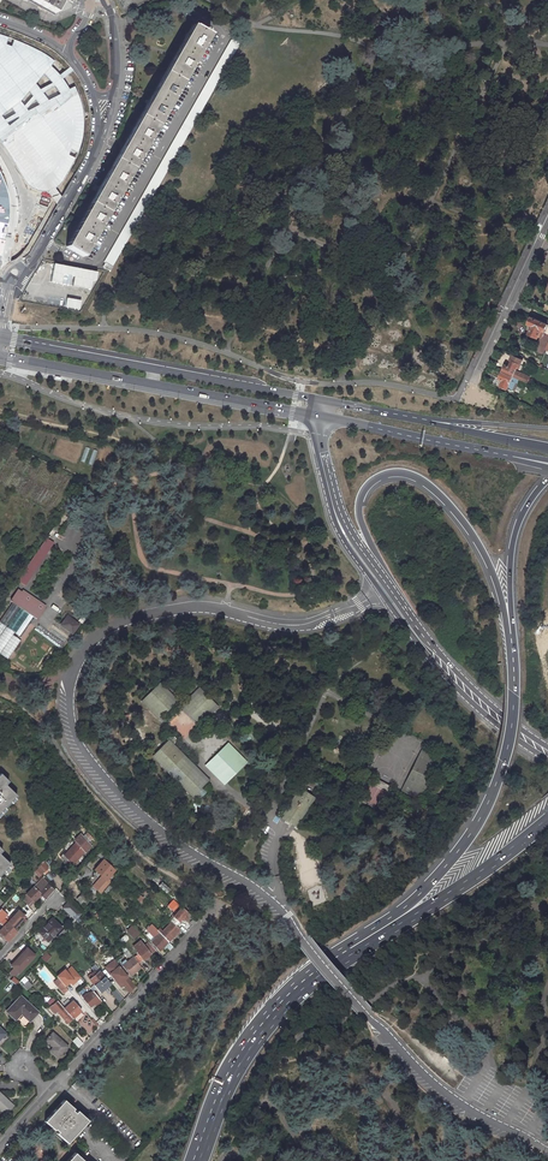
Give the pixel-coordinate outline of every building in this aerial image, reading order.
[(52,16),(61,0),(24,0),(52,16)] [(200,31),(193,27),(67,249),(82,257),(146,145),(208,36),(204,34),(205,32),(201,29),(200,31)] [(3,35),(0,34),(0,140),(5,147),(16,163),(22,174),(26,181),(31,187),(38,190),(45,191),(53,190),(59,186),(65,179),(73,168),(78,157),(82,147),(85,135),(86,126),(85,115),(84,105),(79,93),(76,87),(70,89),(64,80),(62,77),(60,75),(52,66),(55,61),(46,54),(37,49),(23,43),(3,35)] [(238,42),(232,38),(104,261),(105,262),(112,265),(179,148),(239,42),(238,42)] [(10,218),(10,213),(11,207),(10,198),(8,189),(4,178),(0,169),(0,268),(10,218)] [(542,253),(537,262),(543,265),(547,255),(542,253)] [(528,332),(537,336),(538,334),(540,328),(543,329),(546,323),(531,317),(528,322),(532,324),(530,327),(528,332)] [(504,363),(501,370),(512,375),(525,381),(528,375),(514,369),(517,362),(519,363),(521,358),(511,354),(509,359),(511,360),(508,365),(504,363)] [(512,375),(501,370),(498,377),(502,379),(499,385),(506,387),(512,375)] [(480,384),(489,388),(491,384),(482,380),(480,384)] [(66,507),(61,503),(54,513),(59,517),(66,507)] [(18,581),(24,585),(52,543),(46,539),(18,581)] [(21,593),(20,595),(17,593),(14,596),(9,603),(11,604),(0,620),(0,625),(5,629),(18,609),(19,610),(6,629),(13,634),(27,615),(28,615),(14,635),(19,638),(32,619),(35,620),(43,608),(21,593)] [(88,616),(83,612),(76,622),(80,625),(88,616)] [(77,626),(65,617),(60,624),(64,627),(63,629),(67,632),(69,630),(72,633),(77,626)] [(156,684),(173,700),(175,698),(158,682),(156,684)] [(143,697),(160,714),(173,700),(156,684),(143,697)] [(198,687),(181,703),(184,705),(200,689),(198,687)] [(157,716),(160,714),(143,697),(141,699),(157,716)] [(215,704),(213,702),(197,718),(199,720),(215,704)] [(177,737),(171,732),(166,737),(168,738),(172,742),(177,737)] [(165,741),(205,779),(207,777),(172,742),(168,738),(165,741)] [(227,740),(225,742),(231,748),(234,746),(227,740)] [(205,779),(165,741),(151,755),(190,794),(196,788),(201,793),(205,789),(200,784),(205,779)] [(231,748),(225,742),(207,761),(225,778),(243,760),(240,757),(243,755),(234,746),(231,748)] [(439,758),(422,749),(402,790),(419,798),(439,758)] [(222,780),(225,778),(207,761),(205,763),(222,780)] [(0,777),(0,807),(12,794),(2,784),(5,781),(0,777)] [(313,794),(299,785),(282,813),(295,822),(313,794)] [(71,838),(82,850),(89,843),(77,832),(71,838)] [(73,841),(61,853),(70,863),(82,850),(73,841)] [(105,877),(108,873),(113,869),(102,858),(97,863),(92,868),(103,878),(98,882),(99,883),(103,887),(109,881),(105,877)] [(45,865),(40,859),(34,866),(39,871),(45,865)] [(31,869),(36,875),(39,871),(34,866),(31,869)] [(50,887),(41,879),(33,887),(30,884),(24,891),(31,897),(37,891),(42,895),(50,887)] [(86,896),(80,890),(74,896),(80,902),(86,896)] [(170,903),(174,906),(177,903),(171,898),(165,905),(167,907),(170,903)] [(66,899),(60,905),(73,917),(78,911),(66,899)] [(180,917),(183,919),(188,912),(180,905),(171,915),(168,918),(174,923),(180,917)] [(21,915),(15,909),(9,916),(0,925),(9,935),(13,930),(10,927),(21,915)] [(5,912),(0,918),(0,924),(0,925),(9,916),(5,912)] [(58,923),(49,915),(38,926),(41,929),(39,932),(45,938),(58,923)] [(155,928),(166,939),(178,927),(174,923),(168,918),(167,916),(165,918),(168,921),(160,929),(157,926),(155,928)] [(148,938),(157,948),(166,939),(155,928),(150,922),(144,928),(149,932),(151,935),(148,938)] [(5,939),(9,935),(0,924),(0,934),(5,939)] [(132,924),(125,929),(131,936),(138,930),(132,924)] [(134,952),(139,959),(153,947),(147,940),(142,944),(138,939),(133,943),(134,945),(132,947),(135,951),(134,952)] [(123,945),(120,947),(127,956),(131,954),(125,946),(125,947),(123,945)] [(32,954),(24,946),(16,954),(17,955),(16,956),(9,963),(16,970),(32,954)] [(121,964),(128,973),(139,965),(136,961),(131,955),(124,960),(122,958),(119,961),(121,964)] [(132,984),(112,958),(103,965),(116,982),(119,980),(126,989),(132,984)] [(62,968),(55,974),(63,984),(68,979),(70,982),(78,975),(69,965),(63,969),(62,968)] [(98,969),(87,978),(98,991),(108,982),(105,977),(99,970),(98,969)] [(27,980),(22,985),(26,989),(30,985),(27,980)] [(87,1004),(91,1001),(93,1003),(99,999),(90,988),(80,997),(87,1004)] [(35,1011),(19,994),(3,1011),(12,1020),(20,1011),(22,1013),(20,1014),(26,1019),(35,1011)] [(54,1009),(65,1021),(70,1016),(62,1007),(54,999),(53,998),(51,995),(47,998),(51,1002),(48,1004),(46,1005),(51,1011),(54,1009)] [(62,1007),(70,1016),(79,1008),(71,999),(62,1007)] [(66,1045),(51,1031),(44,1038),(50,1043),(52,1044),(48,1049),(56,1056),(66,1045)] [(78,1041),(73,1036),(70,1039),(75,1045),(78,1041)] [(73,1081),(77,1084),(82,1078),(78,1075),(73,1081)] [(0,1093),(0,1109),(3,1112),(11,1103),(0,1093)] [(75,1103),(65,1094),(45,1116),(55,1125),(56,1123),(59,1126),(57,1128),(67,1138),(89,1114),(79,1105),(78,1106),(76,1108),(73,1105),(75,1103)] [(75,1147),(63,1160),(92,1160),(89,1158),(88,1159),(87,1160),(83,1158),(85,1156),(75,1147)]
